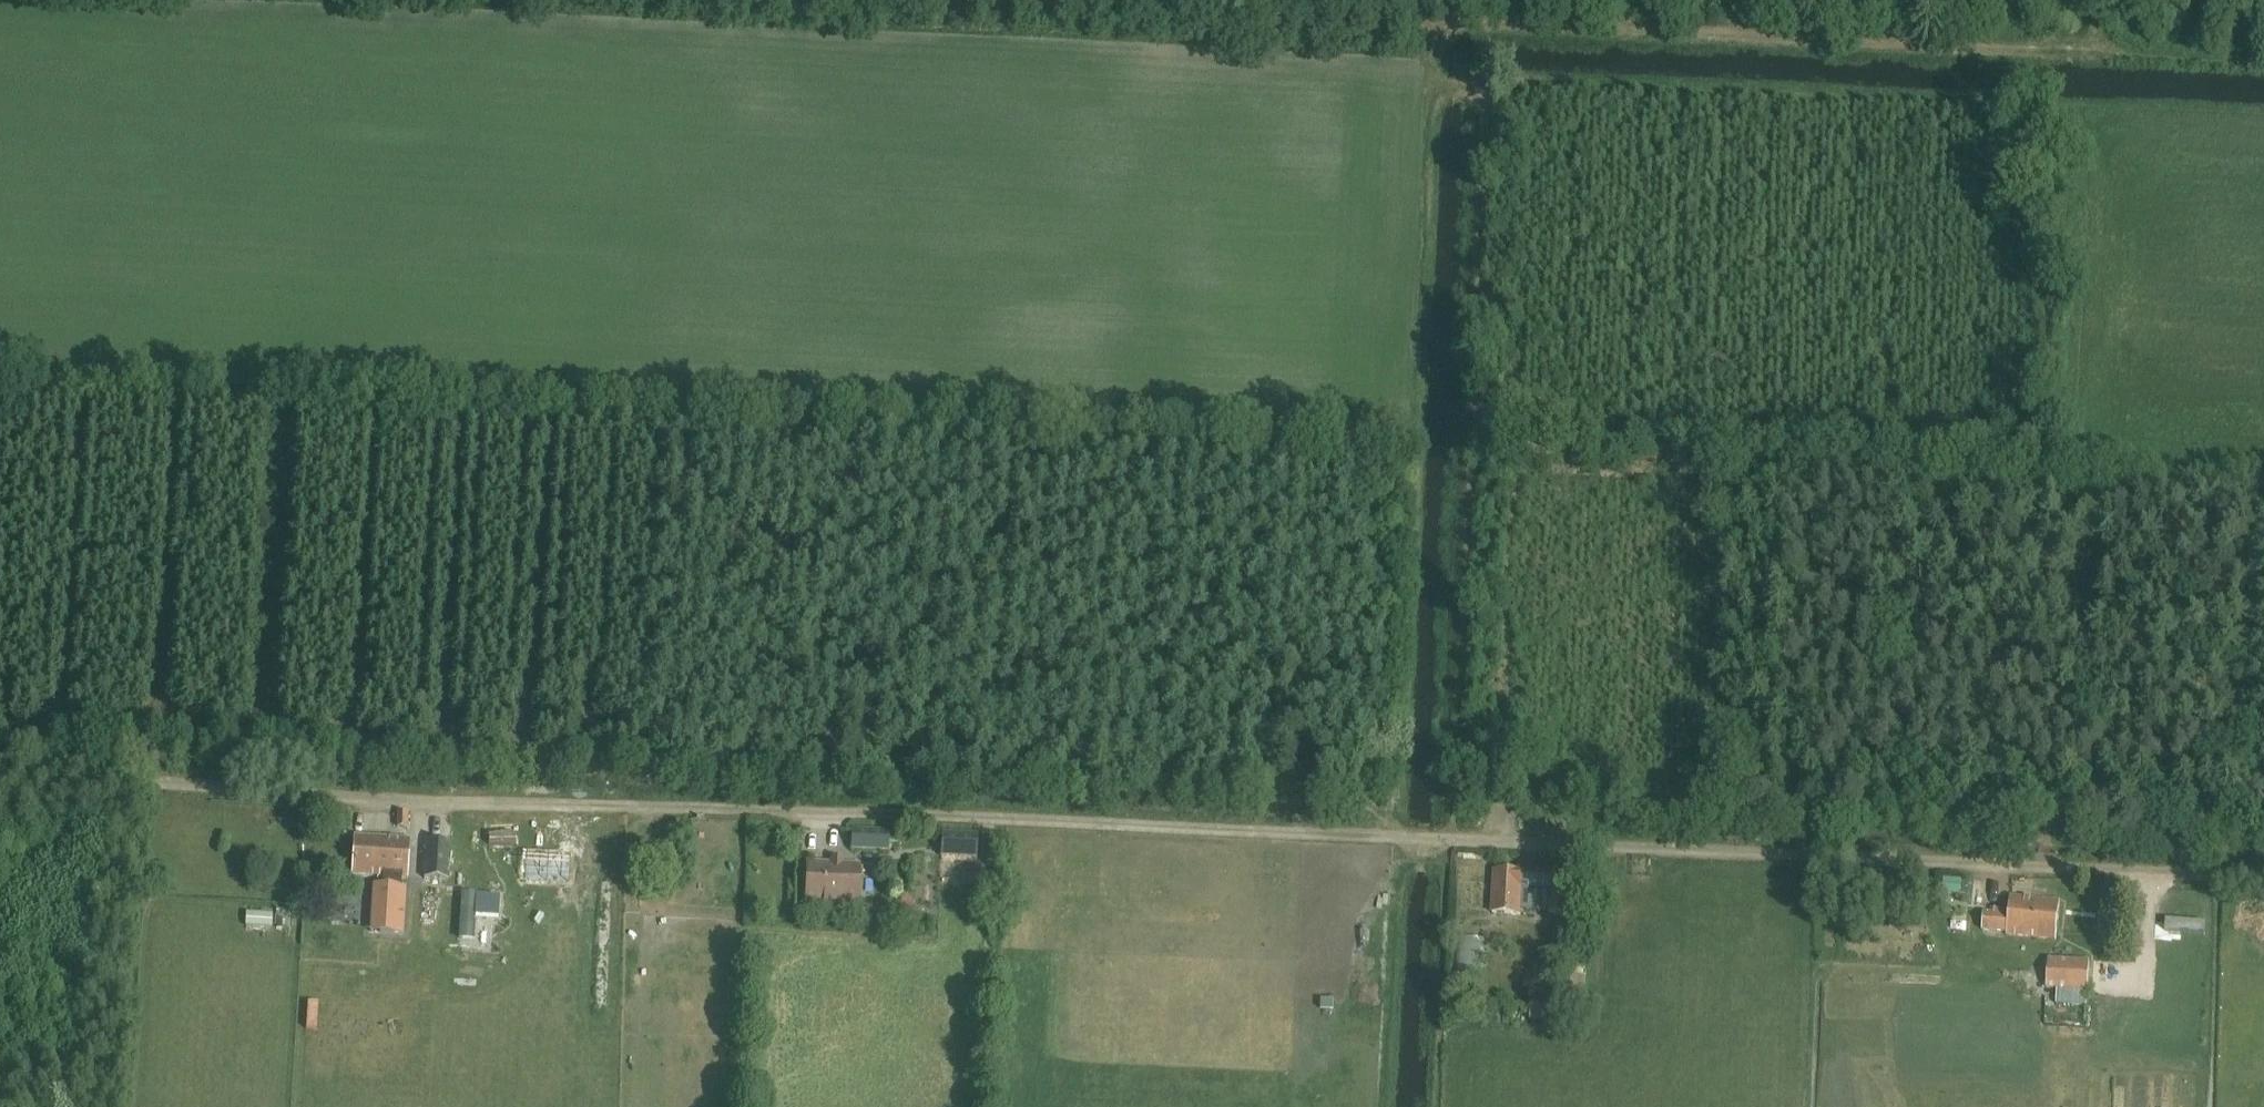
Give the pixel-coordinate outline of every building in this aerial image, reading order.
[(397,812),(396,827),(406,828),(407,813),(397,812)] [(852,829),(851,850),(888,851),(889,830),(852,829)] [(942,832),(940,857),(976,858),(978,834),(942,832)] [(351,875),(383,877),(380,932),(403,934),(406,888),(401,887),(402,878),(408,878),(410,839),(354,836),(351,875)] [(426,840),(423,878),(448,880),(450,842),(426,840)] [(805,902),(859,904),(861,864),(807,862),(805,902)] [(1570,917),(1572,872),(1522,870),(1521,874),(1495,873),(1493,914),(1521,915),(1522,890),(1552,891),(1551,917),(1570,917)] [(899,917),(913,918),(915,895),(900,894),(899,917)] [(1984,931),(1990,916),(2047,941),(2054,924),(1996,899),(1983,930),(1984,931)] [(1469,939),(1489,938),(1489,922),(1469,922),(1469,939)] [(2088,990),(2089,961),(2047,960),(2046,988),(2088,990)]
